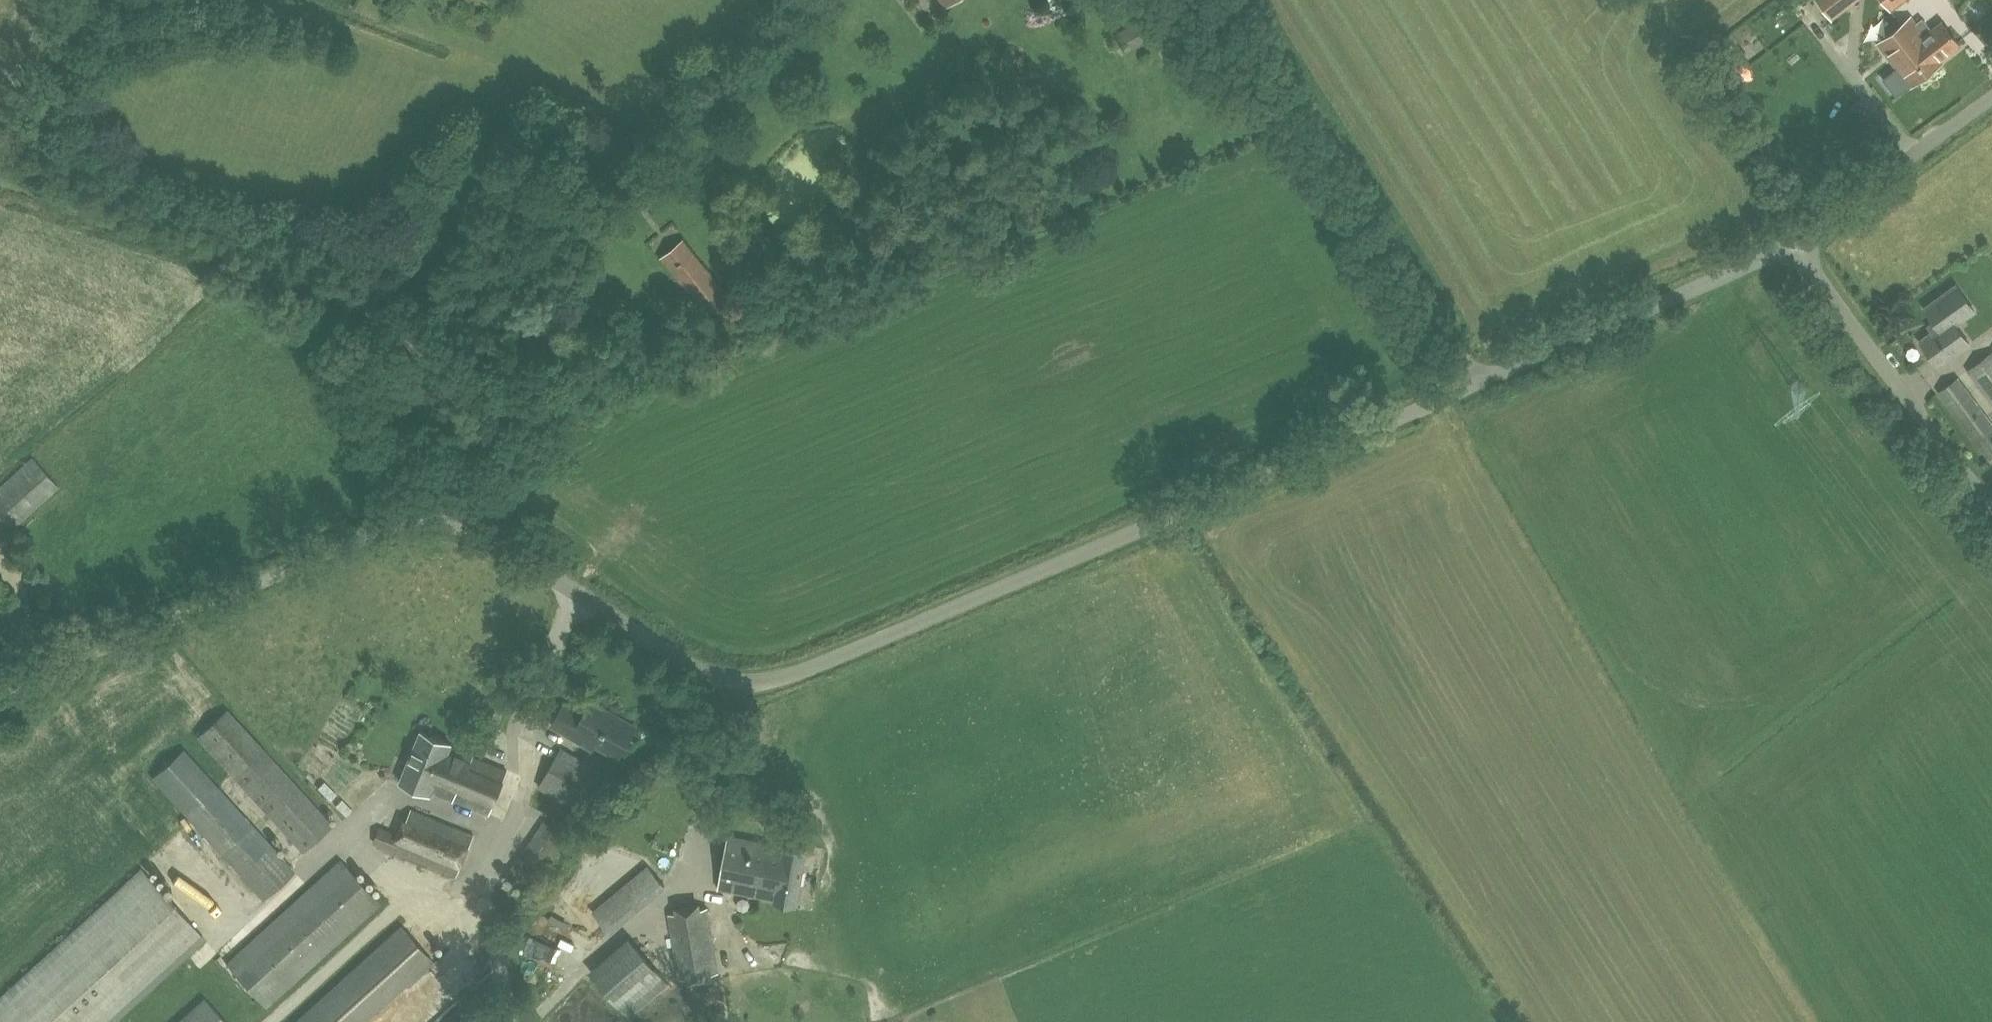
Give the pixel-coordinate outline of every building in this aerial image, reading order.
[(1862,0),(1820,0),(1815,4),(1833,25),(1863,2),(1862,0)] [(1904,0),(1883,0),(1891,10),(1904,0)] [(1163,31),(1153,12),(1114,34),(1124,52),(1163,31)] [(1933,68),(1936,65),(1961,45),(1941,20),(1931,29),(1922,17),(1917,22),(1912,16),(1901,25),(1933,68)] [(1933,68),(1901,25),(1879,42),(1912,84),(1933,68)] [(1771,29),(1756,41),(1764,50),(1779,38),(1771,29)] [(1780,160),(1772,166),(1776,171),(1784,166),(1780,160)] [(734,302),(683,238),(659,257),(710,321),(734,302)] [(1957,284),(1925,307),(1939,327),(1952,318),(1956,323),(1975,309),(1957,284)] [(1952,318),(1920,340),(1938,365),(1970,342),(1956,323),(1952,318)] [(1968,370),(1991,401),(1991,351),(1968,370)] [(1958,377),(1940,391),(1957,414),(1975,400),(1958,377)] [(1975,400),(1957,414),(1990,458),(1991,456),(1991,421),(1975,400)] [(35,455),(0,487),(0,538),(61,483),(35,455)] [(617,756),(635,725),(591,700),(583,713),(577,710),(574,715),(561,708),(552,724),(594,747),(596,744),(617,756)] [(303,850),(332,824),(227,708),(198,735),(303,850)] [(488,813),(506,769),(449,746),(451,742),(420,729),(399,780),(431,794),(433,790),(488,813)] [(597,819),(621,780),(561,746),(538,786),(597,819)] [(215,784),(183,748),(153,776),(185,812),(215,784)] [(293,869),(215,784),(185,812),(263,897),(293,869)] [(403,815),(398,829),(396,834),(378,827),(373,843),(380,846),(457,876),(474,834),(411,807),(407,817),(403,815)] [(796,903),(807,848),(785,844),(785,845),(728,834),(718,886),(775,897),(774,899),(796,903)] [(265,1005),(380,902),(341,859),(227,963),(265,1005)] [(204,938),(142,869),(0,999),(0,1021),(111,1021),(204,938)] [(612,931),(665,887),(648,869),(596,913),(612,931)] [(679,979),(720,972),(709,907),(668,913),(679,979)] [(432,959),(401,925),(294,1021),(362,1021),(432,959)] [(670,982),(655,965),(629,934),(593,968),(618,1004),(628,1017),(642,1005),(670,982)] [(204,998),(177,1021),(226,1021),(204,998)]
